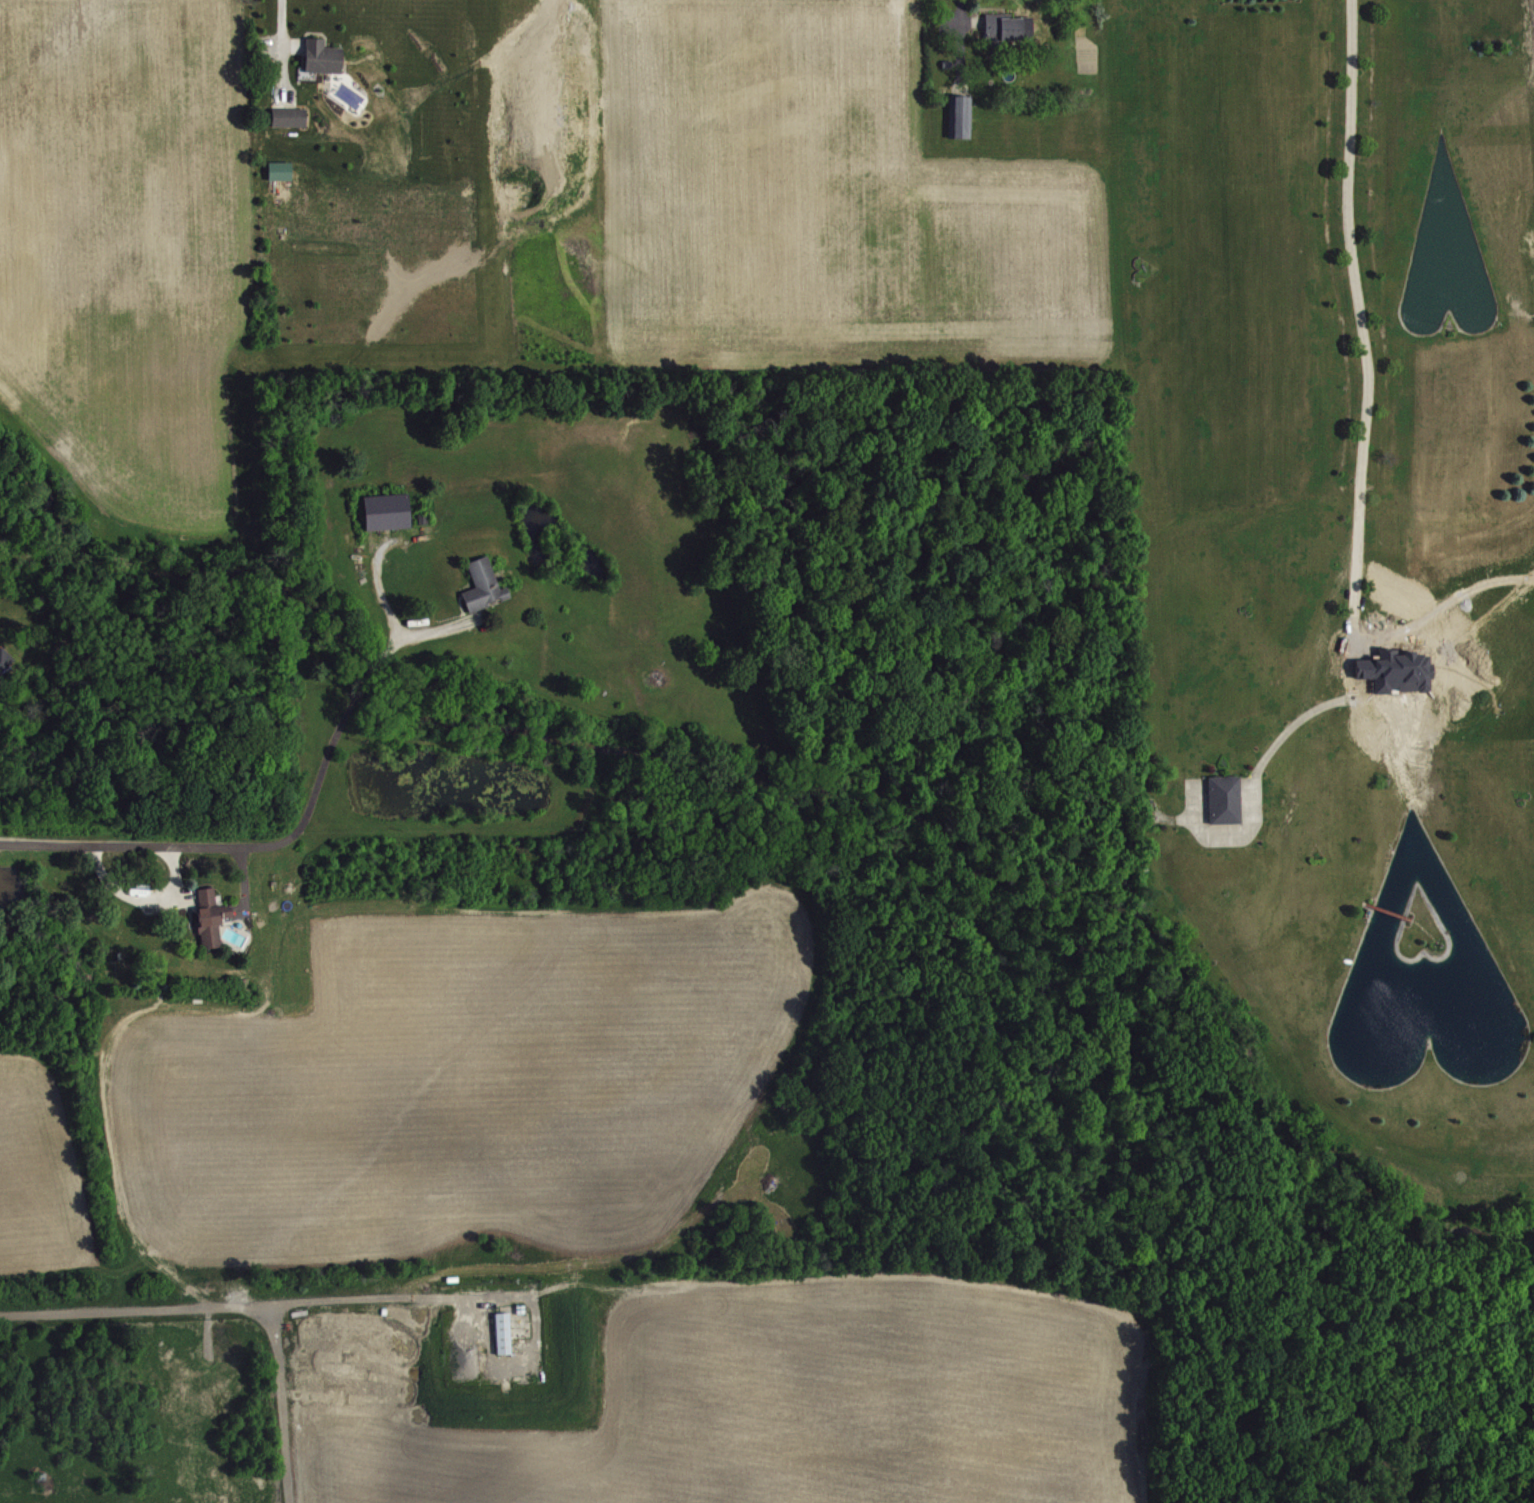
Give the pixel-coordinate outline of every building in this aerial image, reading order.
[(1021,18),(1003,18),(1003,15),(988,15),(989,52),(1000,52),(1000,41),(1022,41),(1021,18)] [(308,73),(344,74),(345,49),(327,48),(327,39),(309,39),(308,73)] [(952,96),(951,139),(974,139),(975,97),(952,96)] [(275,127),(309,128),(309,110),(275,109),(275,127)] [(294,163),(272,163),(272,181),(295,181),(294,163)] [(367,497),(368,531),(413,529),(411,495),(367,497)] [(502,589),(490,556),(468,564),(477,588),(464,593),(471,613),(513,598),(509,587),(502,589)] [(17,660),(4,647),(0,651),(0,679),(17,660)] [(1243,776),(1211,777),(1212,825),(1244,824),(1243,776)] [(203,949),(224,947),(222,919),(235,918),(234,906),(219,907),(217,888),(200,890),(202,908),(200,908),(203,949)] [(500,1356),(514,1355),(512,1314),(498,1314),(500,1356)]
